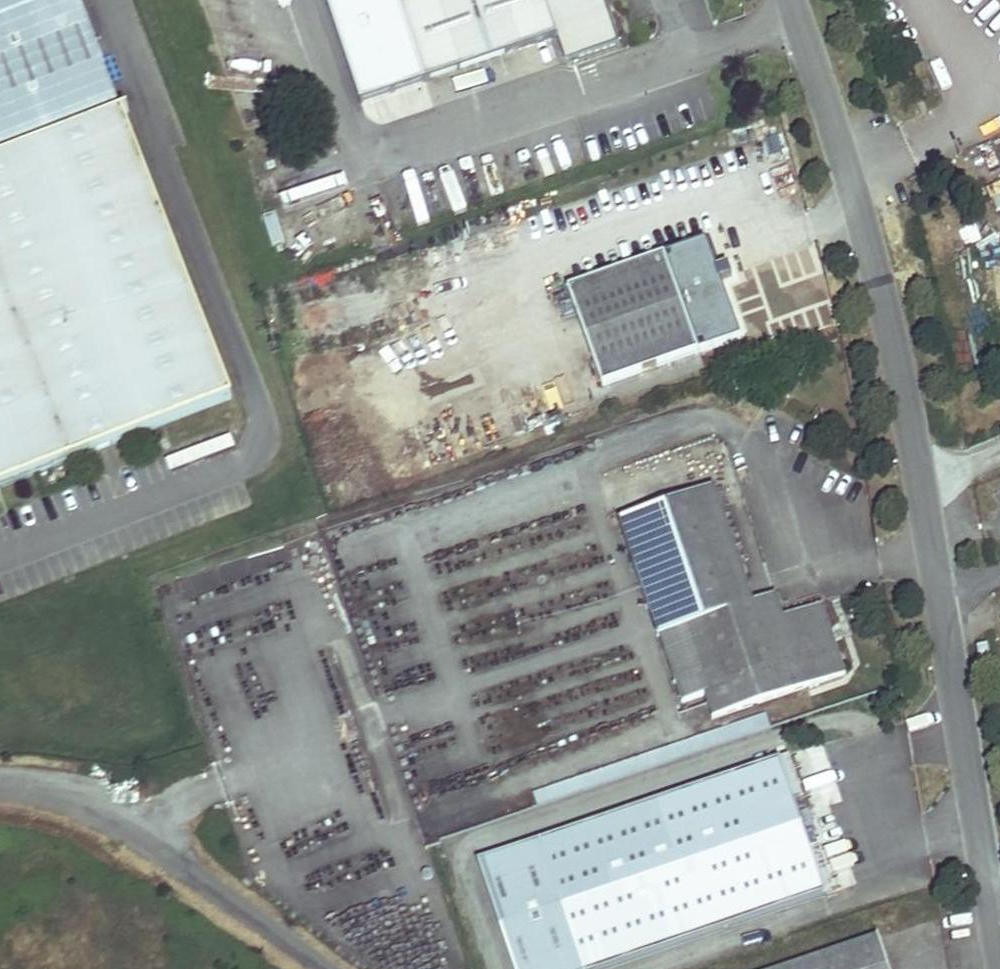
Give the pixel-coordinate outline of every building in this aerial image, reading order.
[(232,399),(80,0),(0,0),(0,487),(232,399)] [(427,82),(559,37),(566,61),(620,43),(606,0),(399,0),(427,82)] [(667,254),(570,289),(603,384),(700,350),(667,254)] [(718,488),(621,520),(659,635),(661,635),(683,701),(705,694),(714,718),(847,673),(824,603),(785,617),(777,596),(756,603),(718,488)] [(479,860),(517,968),(599,968),(828,891),(782,758),(479,860)] [(790,968),(891,968),(881,939),(790,968)]
